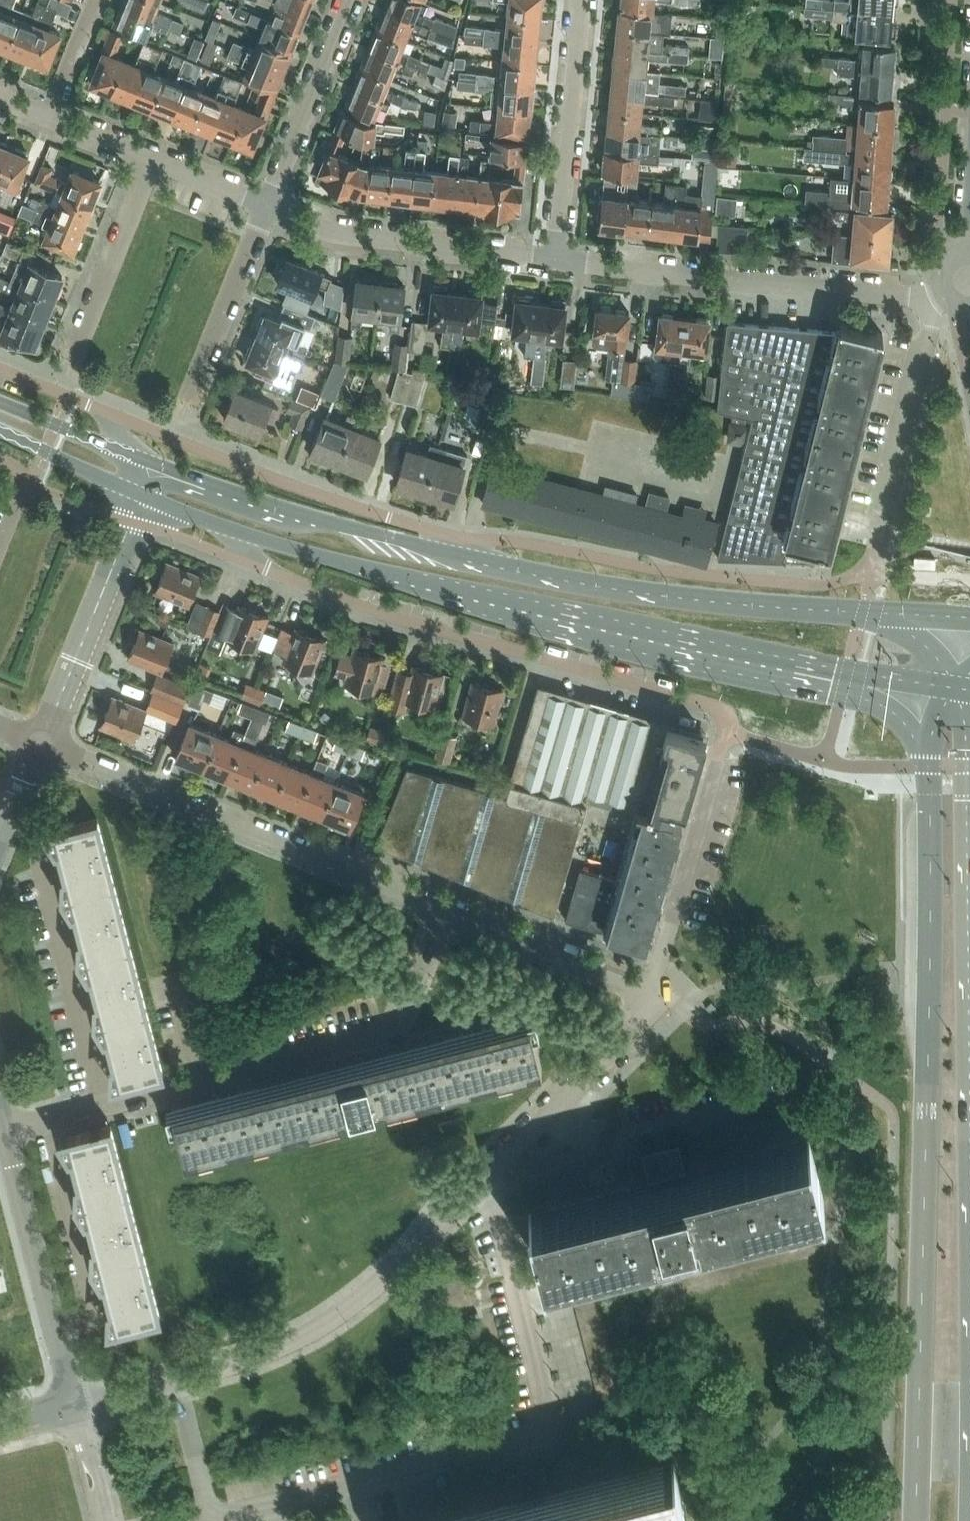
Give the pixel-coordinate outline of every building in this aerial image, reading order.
[(0,9),(0,48),(6,51),(20,17),(10,13),(15,0),(4,0),(0,9)] [(48,61),(60,33),(49,29),(56,10),(67,15),(71,3),(63,0),(50,0),(47,6),(27,57),(29,58),(32,59),(31,61),(46,67),(46,65),(47,65),(48,61)] [(122,7),(169,26),(172,19),(157,12),(161,2),(156,0),(123,0),(122,2),(124,3),(122,7)] [(267,17),(267,18),(299,31),(301,31),(306,18),(304,17),(306,12),(274,0),(255,0),(271,7),(267,17)] [(306,12),(308,8),(310,9),(313,0),(274,0),(306,12)] [(457,25),(435,17),(435,18),(417,11),(417,10),(421,1),(419,0),(387,0),(385,4),(387,5),(385,9),(431,28),(455,37),(457,25)] [(507,15),(541,19),(543,2),(541,2),(541,0),(508,0),(507,15)] [(618,8),(620,8),(654,12),(655,0),(619,0),(618,8)] [(821,8),(893,14),(894,4),(898,4),(899,0),(821,0),(821,8)] [(27,57),(47,6),(37,1),(29,21),(20,17),(6,51),(21,57),(21,55),(24,56),(27,57)] [(263,27),(259,37),(293,50),(299,36),(297,35),(299,31),(267,18),(267,17),(252,11),(251,11),(237,5),(233,15),(248,20),(247,21),(263,27)] [(804,15),(817,16),(833,18),(832,20),(847,21),(846,35),(855,36),(891,39),(891,36),(895,36),(896,25),(892,24),(893,14),(821,8),(804,6),(804,15)] [(115,26),(124,29),(146,38),(151,27),(166,33),(169,26),(122,7),(120,12),(118,11),(113,25),(115,25),(115,26)] [(71,8),(68,18),(75,21),(79,11),(71,8)] [(670,33),(672,14),(654,12),(620,8),(620,14),(618,13),(616,28),(650,31),(664,32),(670,33)] [(431,28),(385,9),(383,13),(382,13),(381,16),(375,30),(406,41),(410,29),(428,36),(431,28)] [(491,27),(484,26),(483,36),(537,41),(538,35),(540,35),(541,19),(507,15),(505,29),(490,28),(491,27)] [(213,18),(205,39),(208,40),(213,42),(221,22),(213,18)] [(185,24),(172,19),(169,26),(182,31),(185,24)] [(754,22),(734,20),(733,28),(753,29),(754,22)] [(718,21),(716,36),(724,36),(727,37),(729,22),(726,21),(718,21)] [(466,24),(464,33),(464,34),(483,36),(484,26),(466,24)] [(109,39),(113,30),(103,26),(99,35),(109,39)] [(431,28),(428,36),(445,43),(452,46),(455,37),(431,28)] [(689,46),(663,43),(664,32),(650,31),(616,28),(615,43),(617,43),(616,48),(688,55),(689,46)] [(123,34),(113,30),(91,83),(88,81),(87,83),(111,93),(126,57),(115,53),(123,34)] [(406,41),(375,30),(370,43),(371,44),(369,48),(416,66),(416,67),(427,71),(431,63),(419,58),(420,57),(402,50),(406,41)] [(464,34),(464,42),(482,44),(483,36),(464,34)] [(204,40),(195,36),(187,54),(197,58),(204,40)] [(258,36),(257,38),(253,48),(233,41),(230,48),(283,70),(285,65),(287,66),(293,50),(259,37),(258,36)] [(502,61),(537,65),(538,47),(536,47),(537,41),(483,36),(482,44),(488,45),(489,44),(504,45),(502,61)] [(200,60),(200,61),(209,65),(210,63),(217,44),(213,42),(208,40),(200,60)] [(136,61),(126,57),(111,93),(126,99),(127,97),(131,99),(153,45),(144,42),(136,61)] [(837,65),(892,70),(893,60),(896,58),(896,52),(894,49),(894,46),(863,43),(862,58),(837,57),(837,65)] [(135,103),(151,109),(165,73),(155,68),(162,49),(153,45),(131,99),(136,101),(135,103)] [(241,77),(265,86),(275,90),(277,91),(284,73),(282,72),(283,70),(230,48),(227,56),(247,64),(241,77)] [(390,79),(395,67),(412,75),(416,67),(416,66),(369,48),(368,52),(366,52),(360,67),(390,79)] [(647,58),(670,61),(687,62),(687,61),(688,55),(616,48),(616,52),(614,52),(612,67),(646,70),(647,58)] [(173,53),(170,62),(180,67),(184,58),(173,53)] [(837,66),(837,65),(837,57),(828,56),(821,56),(820,65),(827,65),(837,66)] [(445,57),(439,76),(448,79),(448,78),(454,60),(445,57)] [(180,67),(176,77),(165,73),(151,109),(166,115),(167,114),(171,115),(193,61),(184,58),(180,67)] [(176,117),(175,119),(191,125),(206,89),(194,84),(202,65),(193,61),(171,115),(176,117)] [(533,81),(535,81),(537,65),(502,61),(501,74),(477,72),(476,81),(532,87),(533,81)] [(894,83),(891,80),(892,70),(837,65),(837,66),(836,74),(860,76),(860,82),(860,92),(890,94),(891,90),(893,88),(894,83)] [(355,83),(354,87),(400,105),(400,106),(417,109),(418,101),(405,97),(405,96),(386,89),(390,79),(360,67),(354,82),(355,83)] [(612,86),(612,90),(644,93),(644,90),(685,94),(686,84),(660,82),(661,71),(646,70),(612,67),(611,81),(613,81),(612,86)] [(466,71),(465,80),(476,81),(477,72),(466,71)] [(206,89),(191,125),(207,132),(207,130),(212,131),(234,78),(224,74),(217,93),(206,89)] [(436,75),(432,85),(445,89),(448,79),(439,76),(436,75)] [(234,78),(212,131),(216,133),(215,135),(231,141),(246,105),(235,101),(242,81),(234,78)] [(459,79),(458,89),(475,90),(476,81),(465,80),(459,79)] [(476,81),(475,90),(499,93),(497,106),(532,110),(534,93),(532,93),(532,87),(476,81)] [(274,92),(275,90),(265,86),(264,88),(255,109),(246,105),(231,141),(255,151),(255,149),(252,148),(274,92)] [(371,116),(375,117),(378,108),(379,106),(397,114),(400,106),(400,105),(354,87),(352,91),(351,90),(344,106),(371,116)] [(675,97),(644,93),(612,90),(612,95),(610,95),(608,110),(643,113),(644,103),(674,106),(675,97)] [(838,102),(839,93),(829,92),(828,101),(838,102)] [(858,99),(859,95),(839,93),(838,102),(851,103),(850,108),(859,109),(857,124),(892,127),(892,124),(893,124),(895,122),(896,116),(894,113),(893,113),(894,102),(858,99)] [(725,99),(724,113),(734,114),(734,112),(735,100),(725,99)] [(700,100),(698,119),(716,121),(718,101),(700,100)] [(528,134),(530,135),(530,131),(528,130),(529,126),(530,126),(532,110),(497,106),(496,121),(471,118),(469,129),(479,130),(492,131),(528,135),(528,134)] [(436,110),(424,109),(423,122),(434,123),(436,110)] [(443,110),(442,125),(456,127),(457,112),(445,111),(443,110)] [(643,113),(608,110),(607,124),(609,124),(608,129),(661,134),(661,126),(642,124),(643,113)] [(340,116),(335,129),(360,139),(374,141),(375,131),(385,132),(385,129),(404,131),(405,124),(377,121),(365,120),(342,111),(341,112),(343,113),(342,117),(340,116)] [(814,134),(813,147),(833,149),(846,150),(846,149),(890,152),(891,141),(892,141),(894,138),(894,132),(893,130),(892,130),(892,127),(857,124),(856,138),(814,134)] [(702,125),(700,140),(704,140),(714,141),(715,126),(702,125)] [(661,134),(608,129),(608,134),(606,134),(604,149),(606,149),(639,151),(640,141),(660,143),(661,134)] [(489,155),(516,158),(527,160),(529,145),(527,145),(527,141),(529,141),(529,140),(466,132),(465,140),(486,143),(486,144),(491,145),(489,155)] [(344,137),(335,134),(318,175),(323,177),(321,182),(337,188),(350,157),(338,153),(344,137)] [(418,140),(416,149),(426,151),(427,141),(418,140)] [(704,140),(702,158),(717,160),(719,142),(714,141),(704,140)] [(9,145),(7,144),(0,141),(0,166),(9,145)] [(337,188),(353,195),(355,191),(359,193),(366,194),(372,145),(363,143),(362,153),(362,162),(350,157),(337,188)] [(16,187),(29,156),(26,155),(27,152),(16,147),(16,148),(14,147),(13,149),(9,148),(10,145),(9,145),(0,166),(0,195),(5,182),(16,187)] [(371,197),(388,199),(392,164),(378,162),(380,146),(372,145),(366,194),(371,195),(371,197)] [(392,164),(388,199),(404,201),(404,199),(410,200),(416,149),(406,148),(404,165),(392,164)] [(846,153),(846,150),(833,149),(822,148),(821,156),(818,156),(818,160),(844,162),(843,177),(845,177),(853,178),(888,181),(888,178),(889,178),(891,176),(891,170),(890,167),(889,167),(889,156),(846,153)] [(431,204),(436,169),(424,168),(426,151),(416,149),(410,200),(415,200),(415,202),(431,204)] [(604,172),(637,176),(638,161),(659,163),(659,155),(659,153),(639,151),(606,149),(606,157),(604,157),(602,171),(604,171),(604,172)] [(724,151),(722,165),(736,166),(737,152),(724,151)] [(453,205),(460,155),(450,154),(448,171),(436,169),(431,204),(448,206),(448,204),(453,205)] [(475,210),(475,208),(480,175),(479,175),(468,173),(470,156),(460,155),(453,205),(458,206),(458,208),(475,210)] [(659,155),(659,163),(674,165),(674,156),(659,155)] [(496,212),(501,177),(489,176),(491,159),(481,157),(479,175),(480,175),(475,208),(476,208),(476,205),(480,206),(480,210),(496,212)] [(525,163),(515,162),(513,179),(501,177),(496,212),(514,214),(515,210),(519,211),(518,215),(520,215),(521,209),(520,209),(525,163)] [(35,182),(56,191),(60,193),(60,192),(93,205),(91,204),(93,198),(96,199),(102,182),(72,170),(67,182),(49,175),(52,167),(43,163),(35,182)] [(710,239),(712,221),(717,164),(708,163),(705,163),(702,194),(686,193),(687,185),(678,184),(673,236),(675,236),(676,234),(681,235),(681,237),(699,239),(700,235),(709,237),(709,238),(710,239)] [(604,176),(603,187),(602,195),(600,194),(597,227),(616,229),(616,227),(621,227),(621,230),(624,230),(629,179),(604,176)] [(832,192),(807,190),(805,202),(805,203),(811,203),(844,206),(850,207),(850,203),(885,206),(886,194),(887,194),(890,192),(890,186),(888,183),(887,183),(888,181),(853,178),(845,177),(843,177),(833,176),(832,192)] [(629,179),(624,230),(626,230),(627,228),(632,229),(632,231),(648,233),(652,200),(636,198),(638,179),(629,179)] [(664,201),(652,200),(648,233),(665,235),(665,233),(670,233),(670,236),(673,236),(678,184),(666,182),(664,201)] [(51,203),(40,199),(36,209),(46,213),(82,227),(84,221),(86,222),(93,205),(60,192),(60,193),(56,191),(51,203)] [(717,195),(716,213),(736,215),(738,197),(717,195)] [(844,206),(811,203),(811,208),(819,209),(818,217),(848,219),(850,218),(850,215),(855,216),(854,235),(890,238),(890,236),(892,233),(892,228),(891,225),(891,223),(892,214),(856,211),(843,210),(844,206)] [(22,204),(18,214),(19,214),(32,219),(36,209),(23,204),(22,204)] [(46,213),(36,209),(32,219),(47,226),(42,238),(75,251),(82,234),(80,233),(82,227),(46,213)] [(733,224),(731,240),(746,241),(748,226),(733,224)] [(832,261),(852,263),(852,259),(888,263),(888,254),(888,251),(890,249),(891,244),(889,242),(890,238),(854,235),(834,233),(832,261)] [(35,253),(7,241),(3,252),(19,259),(10,280),(55,299),(62,283),(60,282),(62,276),(30,263),(35,253)] [(332,277),(320,272),(321,271),(310,267),(311,267),(294,260),(293,261),(287,258),(283,269),(280,270),(278,277),(279,279),(277,283),(311,296),(316,284),(326,288),(325,302),(341,308),(344,286),(330,281),(332,277)] [(10,280),(0,276),(0,287),(14,293),(10,306),(9,307),(44,322),(46,323),(52,307),(50,306),(53,298),(55,299),(10,280)] [(351,324),(361,325),(362,316),(376,318),(381,283),(357,280),(351,324)] [(390,320),(389,329),(399,330),(404,286),(381,283),(376,318),(390,320)] [(441,345),(451,347),(458,292),(450,292),(451,289),(448,289),(448,287),(434,286),(429,322),(443,324),(441,345)] [(457,373),(459,356),(460,348),(462,348),(464,327),(478,328),(482,291),(468,290),(468,291),(465,291),(465,293),(458,292),(451,347),(450,355),(448,372),(457,373)] [(496,324),(512,326),(511,335),(526,337),(524,356),(535,357),(541,303),(534,302),(534,299),(531,299),(531,297),(518,296),(515,313),(506,312),(505,317),(497,316),(496,324)] [(545,359),(547,337),(561,339),(566,302),(552,300),(552,301),(549,301),(549,304),(541,303),(535,357),(545,359)] [(8,317),(1,335),(28,347),(30,343),(37,346),(43,330),(41,329),(44,322),(9,307),(10,306),(0,302),(0,313),(8,317)] [(498,303),(488,302),(485,302),(483,323),(496,324),(497,316),(496,316),(498,303)] [(256,338),(304,356),(307,346),(300,343),(306,328),(311,330),(316,318),(284,305),(279,317),(283,318),(282,321),(263,313),(257,327),(258,327),(257,330),(259,331),(256,338)] [(597,308),(595,330),(593,344),(595,346),(608,348),(607,349),(605,379),(614,380),(620,381),(623,358),(624,351),(629,312),(611,309),(610,307),(603,306),(601,308),(597,308)] [(655,349),(654,355),(659,359),(669,361),(666,386),(676,387),(685,318),(676,317),(676,315),(659,313),(656,343),(655,349)] [(685,318),(676,387),(687,388),(691,351),(695,351),(705,353),(705,351),(707,349),(711,319),(693,317),(693,319),(685,318)] [(422,352),(424,331),(426,322),(412,320),(408,351),(422,352)] [(743,453),(717,557),(719,557),(719,556),(740,557),(740,558),(742,558),(742,557),(759,558),(760,559),(760,558),(782,559),(782,560),(791,560),(793,560),(811,561),(813,561),(815,561),(818,548),(786,540),(800,486),(814,431),(828,377),(839,331),(837,330),(837,331),(836,331),(817,329),(816,329),(799,328),(799,327),(798,327),(776,326),(776,325),(775,325),(753,324),(753,323),(751,323),(729,321),(727,321),(720,385),(717,409),(733,412),(729,439),(746,441),(743,453)] [(868,387),(881,335),(882,335),(883,333),(875,331),(876,329),(875,329),(875,330),(850,324),(850,323),(849,323),(848,325),(841,323),(840,324),(841,325),(839,331),(828,377),(868,387)] [(352,337),(339,336),(338,345),(336,361),(348,362),(352,337)] [(298,370),(304,356),(256,338),(253,345),(251,344),(250,346),(244,360),(257,365),(254,373),(266,378),(263,386),(286,395),(296,370),(298,370)] [(399,369),(399,368),(405,369),(408,344),(395,343),(392,368),(399,369)] [(544,367),(545,359),(535,357),(534,365),(544,367)] [(634,382),(636,369),(637,359),(623,358),(620,381),(634,382)] [(563,369),(561,385),(561,386),(574,388),(576,370),(577,360),(563,359),(563,369)] [(338,390),(349,363),(348,363),(348,362),(336,361),(335,361),(325,385),(321,394),(334,400),(338,390)] [(404,402),(412,373),(405,371),(405,369),(399,368),(399,369),(390,398),(404,402)] [(417,405),(419,396),(427,370),(413,368),(412,373),(404,402),(417,405)] [(706,390),(705,397),(718,398),(720,385),(721,375),(708,373),(707,383),(706,390)] [(476,423),(489,427),(500,390),(501,390),(505,378),(496,377),(493,387),(489,386),(487,394),(484,393),(479,413),(476,423)] [(828,377),(814,431),(855,441),(868,387),(828,377)] [(614,380),(613,394),(632,396),(634,382),(620,381),(614,380)] [(466,381),(463,391),(476,395),(479,384),(466,381)] [(274,417),(278,408),(235,390),(224,418),(259,432),(267,414),(274,417)] [(294,413),(289,423),(301,428),(310,406),(292,398),(287,410),(294,413)] [(380,439),(370,436),(361,432),(365,420),(369,422),(373,412),(360,407),(356,416),(339,461),(367,472),(380,439)] [(311,449),(339,461),(356,416),(348,413),(343,425),(324,417),(311,449)] [(841,496),(855,441),(814,431),(800,486),(841,496)] [(406,450),(397,483),(426,491),(439,446),(431,444),(427,456),(416,452),(406,450)] [(439,446),(426,491),(454,500),(464,466),(468,455),(448,449),(446,449),(440,447),(439,446)] [(493,466),(483,503),(678,555),(680,547),(708,554),(717,523),(705,520),(682,514),(681,516),(665,512),(669,496),(650,491),(646,507),(635,504),(638,493),(605,484),(604,485),(602,495),(576,488),(493,466)] [(818,548),(828,551),(829,549),(828,549),(841,496),(800,486),(786,540),(818,548)] [(189,604),(201,576),(167,562),(156,590),(189,604)] [(221,611),(220,610),(196,601),(187,625),(211,635),(221,611)] [(211,635),(206,649),(219,654),(226,637),(255,649),(268,616),(239,604),(237,609),(227,605),(217,630),(214,628),(211,635)] [(325,639),(297,628),(296,628),(294,632),(283,628),(274,650),(286,654),(283,660),(312,672),(325,639)] [(174,643),(140,629),(129,658),(162,671),(174,643)] [(341,652),(335,675),(347,678),(345,684),(382,694),(388,669),(382,667),(385,657),(355,649),(353,655),(351,654),(344,652),(341,652)] [(205,681),(211,668),(202,664),(196,678),(205,681)] [(399,668),(389,705),(406,710),(408,701),(434,708),(444,673),(414,665),(412,672),(399,668)] [(192,686),(158,672),(151,690),(153,691),(170,698),(171,697),(185,702),(192,686)] [(494,724),(503,689),(473,681),(464,716),(494,724)] [(247,682),(242,696),(251,700),(256,686),(247,682)] [(210,701),(214,691),(196,684),(189,703),(200,708),(204,699),(210,701)] [(256,686),(251,700),(261,703),(266,689),(256,686)] [(596,704),(596,706),(579,701),(579,699),(578,699),(575,698),(576,698),(575,698),(574,699),(560,695),(560,694),(559,693),(559,694),(557,693),(556,692),(555,694),(541,689),(541,688),(540,688),(538,688),(506,796),(407,768),(376,843),(417,859),(458,876),(496,891),(538,908),(554,915),(587,802),(588,800),(590,792),(602,795),(613,799),(638,806),(663,724),(597,705),(597,704),(596,704)] [(153,691),(145,710),(147,710),(176,722),(177,722),(181,713),(184,704),(170,698),(153,691)] [(135,739),(147,710),(145,710),(113,697),(102,725),(135,739)] [(242,702),(238,711),(252,717),(256,707),(242,702)] [(256,707),(252,717),(261,720),(263,721),(267,722),(270,713),(256,707)] [(290,719),(286,730),(300,735),(304,724),(290,719)] [(682,819),(682,818),(681,817),(684,807),(686,807),(707,733),(664,721),(663,724),(638,806),(682,819)] [(204,768),(218,734),(189,723),(176,757),(177,757),(175,760),(193,767),(194,764),(204,768)] [(304,724),(300,735),(314,740),(318,730),(304,724)] [(381,728),(370,725),(367,739),(378,742),(381,728)] [(381,728),(378,742),(387,744),(390,730),(381,728)] [(218,734),(204,768),(219,774),(220,770),(229,774),(241,743),(241,744),(245,733),(235,729),(231,739),(218,734)] [(458,737),(444,733),(442,732),(435,758),(451,762),(458,737)] [(257,738),(254,737),(245,733),(241,744),(241,743),(229,774),(237,777),(236,781),(251,787),(265,753),(253,748),(257,738)] [(333,747),(347,752),(347,753),(351,743),(337,737),(333,747)] [(351,743),(347,753),(362,758),(366,748),(351,743)] [(265,753),(251,787),(266,793),(267,790),(275,793),(274,796),(275,796),(289,762),(265,753)] [(336,781),(323,776),(328,763),(317,758),(312,772),(300,803),(308,806),(306,809),(322,816),(336,781)] [(312,772),(289,762),(275,796),(290,802),(291,799),(300,803),(312,772)] [(336,781),(322,816),(332,820),(331,823),(347,830),(349,826),(350,827),(364,793),(336,781)] [(588,800),(587,802),(599,805),(602,795),(590,792),(588,800)] [(602,795),(599,805),(611,809),(613,799),(602,795)] [(682,820),(682,819),(638,806),(618,878),(603,928),(608,930),(610,931),(610,930),(618,932),(617,933),(625,935),(626,935),(646,941),(646,942),(647,942),(648,940),(647,940),(652,921),(653,921),(654,919),(653,919),(656,907),(657,907),(658,905),(657,905),(660,892),(661,892),(662,890),(661,890),(664,878),(665,878),(666,876),(665,876),(669,864),(670,862),(669,862),(673,849),(674,849),(674,847),(673,847),(677,835),(678,835),(678,833),(677,833),(681,820),(682,820)] [(57,827),(55,828),(56,832),(56,833),(58,841),(68,880),(70,888),(70,889),(71,892),(114,881),(97,817),(57,827)] [(587,924),(603,928),(618,878),(581,868),(567,918),(568,919),(568,918),(585,923),(585,924),(587,924)] [(114,881),(71,892),(72,894),(72,895),(74,903),(74,904),(84,942),(84,943),(86,951),(87,955),(130,943),(114,881)] [(130,943),(87,955),(88,957),(88,958),(90,966),(90,967),(100,1005),(100,1006),(103,1014),(103,1017),(146,1006),(130,943)] [(146,1006),(103,1017),(104,1020),(104,1021),(106,1029),(116,1068),(119,1077),(120,1081),(162,1070),(146,1006)] [(185,1157),(187,1156),(270,1134),(375,1107),(456,1086),(542,1064),(541,1061),(529,1016),(527,1016),(527,1017),(363,1059),(175,1108),(175,1107),(173,1108),(185,1157)] [(85,1199),(127,1188),(110,1124),(101,1127),(100,1124),(91,1126),(92,1129),(68,1135),(69,1139),(70,1139),(72,1148),(71,1148),(81,1187),(82,1187),(85,1199)] [(808,1140),(809,1145),(792,1149),(791,1147),(677,1176),(674,1165),(679,1164),(675,1147),(670,1148),(669,1144),(661,1146),(653,1148),(654,1153),(649,1154),(653,1170),(659,1169),(661,1180),(546,1210),(547,1212),(533,1216),(532,1212),(529,1212),(544,1268),(546,1267),(822,1196),(823,1197),(824,1196),(810,1140),(808,1140)] [(127,1188),(85,1199),(84,1200),(85,1202),(86,1202),(88,1211),(87,1211),(97,1250),(98,1249),(100,1258),(99,1258),(100,1262),(143,1251),(127,1188)] [(143,1251),(100,1262),(101,1265),(102,1265),(104,1273),(103,1274),(113,1312),(114,1312),(116,1321),(117,1325),(159,1314),(143,1251)] [(592,1272),(568,1278),(571,1289),(595,1283),(592,1272)] [(595,1283),(571,1289),(574,1301),(598,1295),(595,1283)] [(598,1295),(574,1301),(577,1312),(601,1306),(598,1295)] [(601,1306),(577,1312),(580,1323),(604,1317),(601,1306)] [(604,1317),(580,1323),(583,1335),(607,1329),(604,1317)] [(607,1329),(583,1335),(586,1346),(609,1340),(607,1329)] [(672,1462),(673,1466),(660,1470),(659,1467),(542,1497),(540,1486),(545,1484),(541,1468),(536,1469),(535,1464),(526,1466),(518,1469),(519,1473),(515,1475),(519,1491),(524,1490),(527,1501),(448,1520),(673,1520),(687,1518),(689,1518),(675,1461),(672,1462)]
